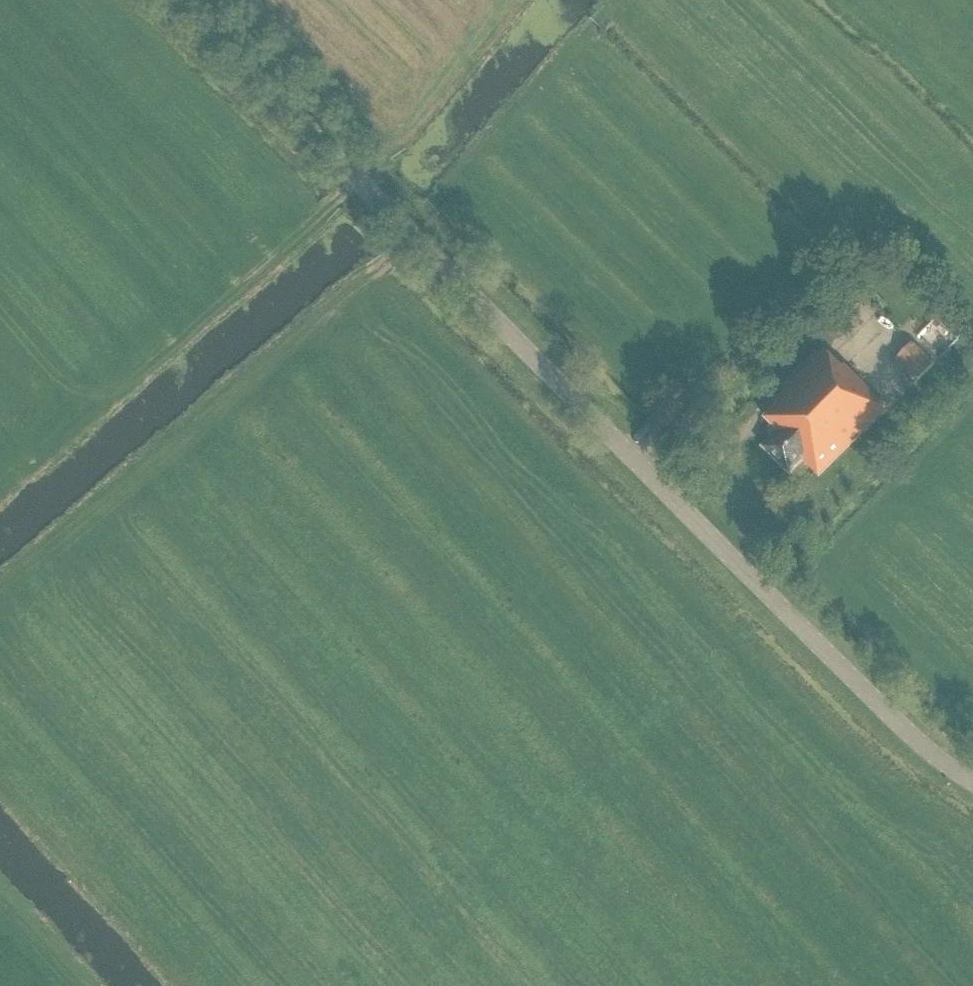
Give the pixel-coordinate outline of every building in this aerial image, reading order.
[(894,360),(916,381),(966,331),(945,309),(894,360)] [(814,350),(781,383),(787,390),(774,402),(777,404),(763,418),(771,426),(768,429),(769,435),(771,438),(761,448),(788,474),(802,460),(818,476),(886,408),(843,365),(840,368),(825,352),(821,356),(814,350)] [(651,385),(660,394),(673,381),(664,372),(651,385)]
